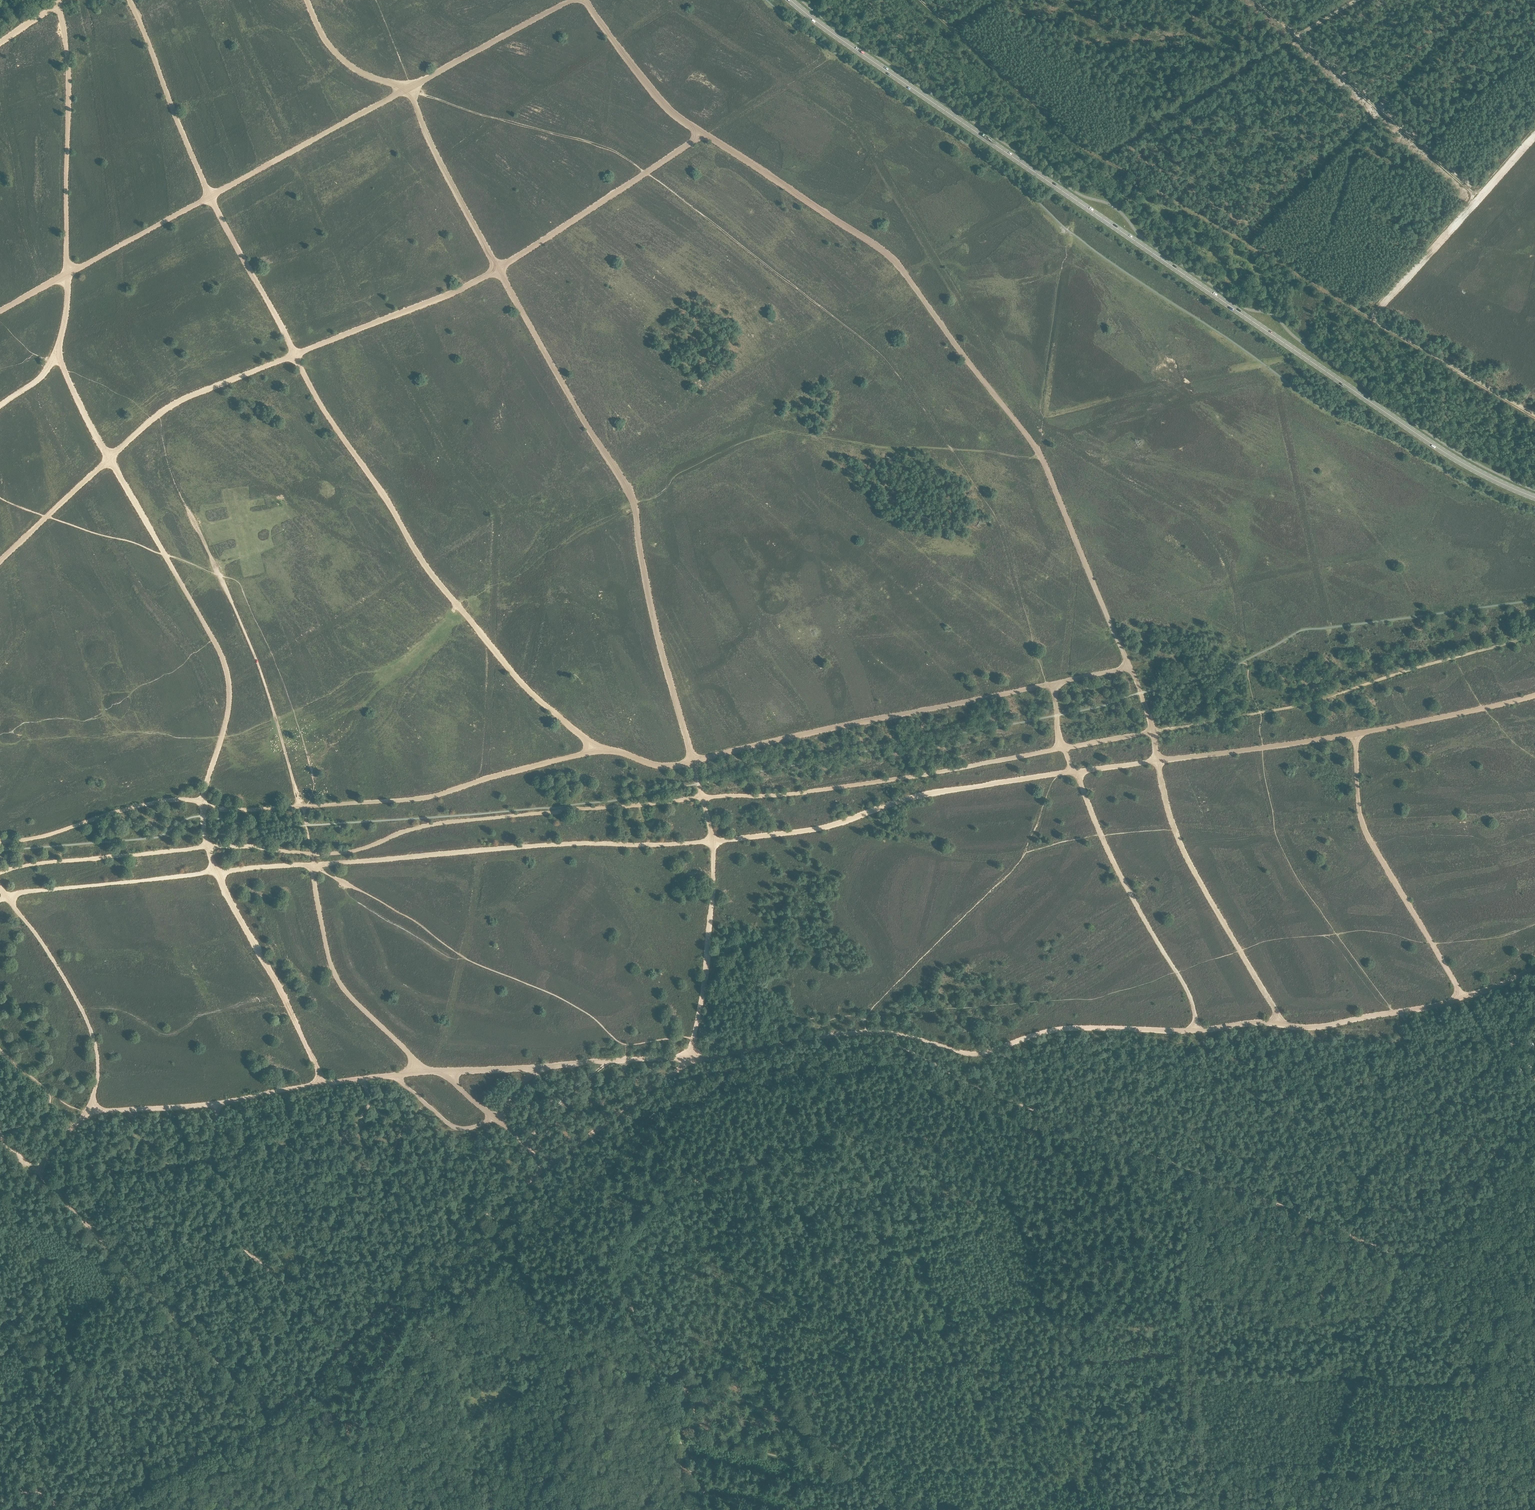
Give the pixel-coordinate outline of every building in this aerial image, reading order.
[(1531,1039),(1526,1042),(1528,1044),(1527,1044),(1530,1049),(1531,1049),(1532,1051),(1534,1049),(1534,1046),(1531,1039)]
